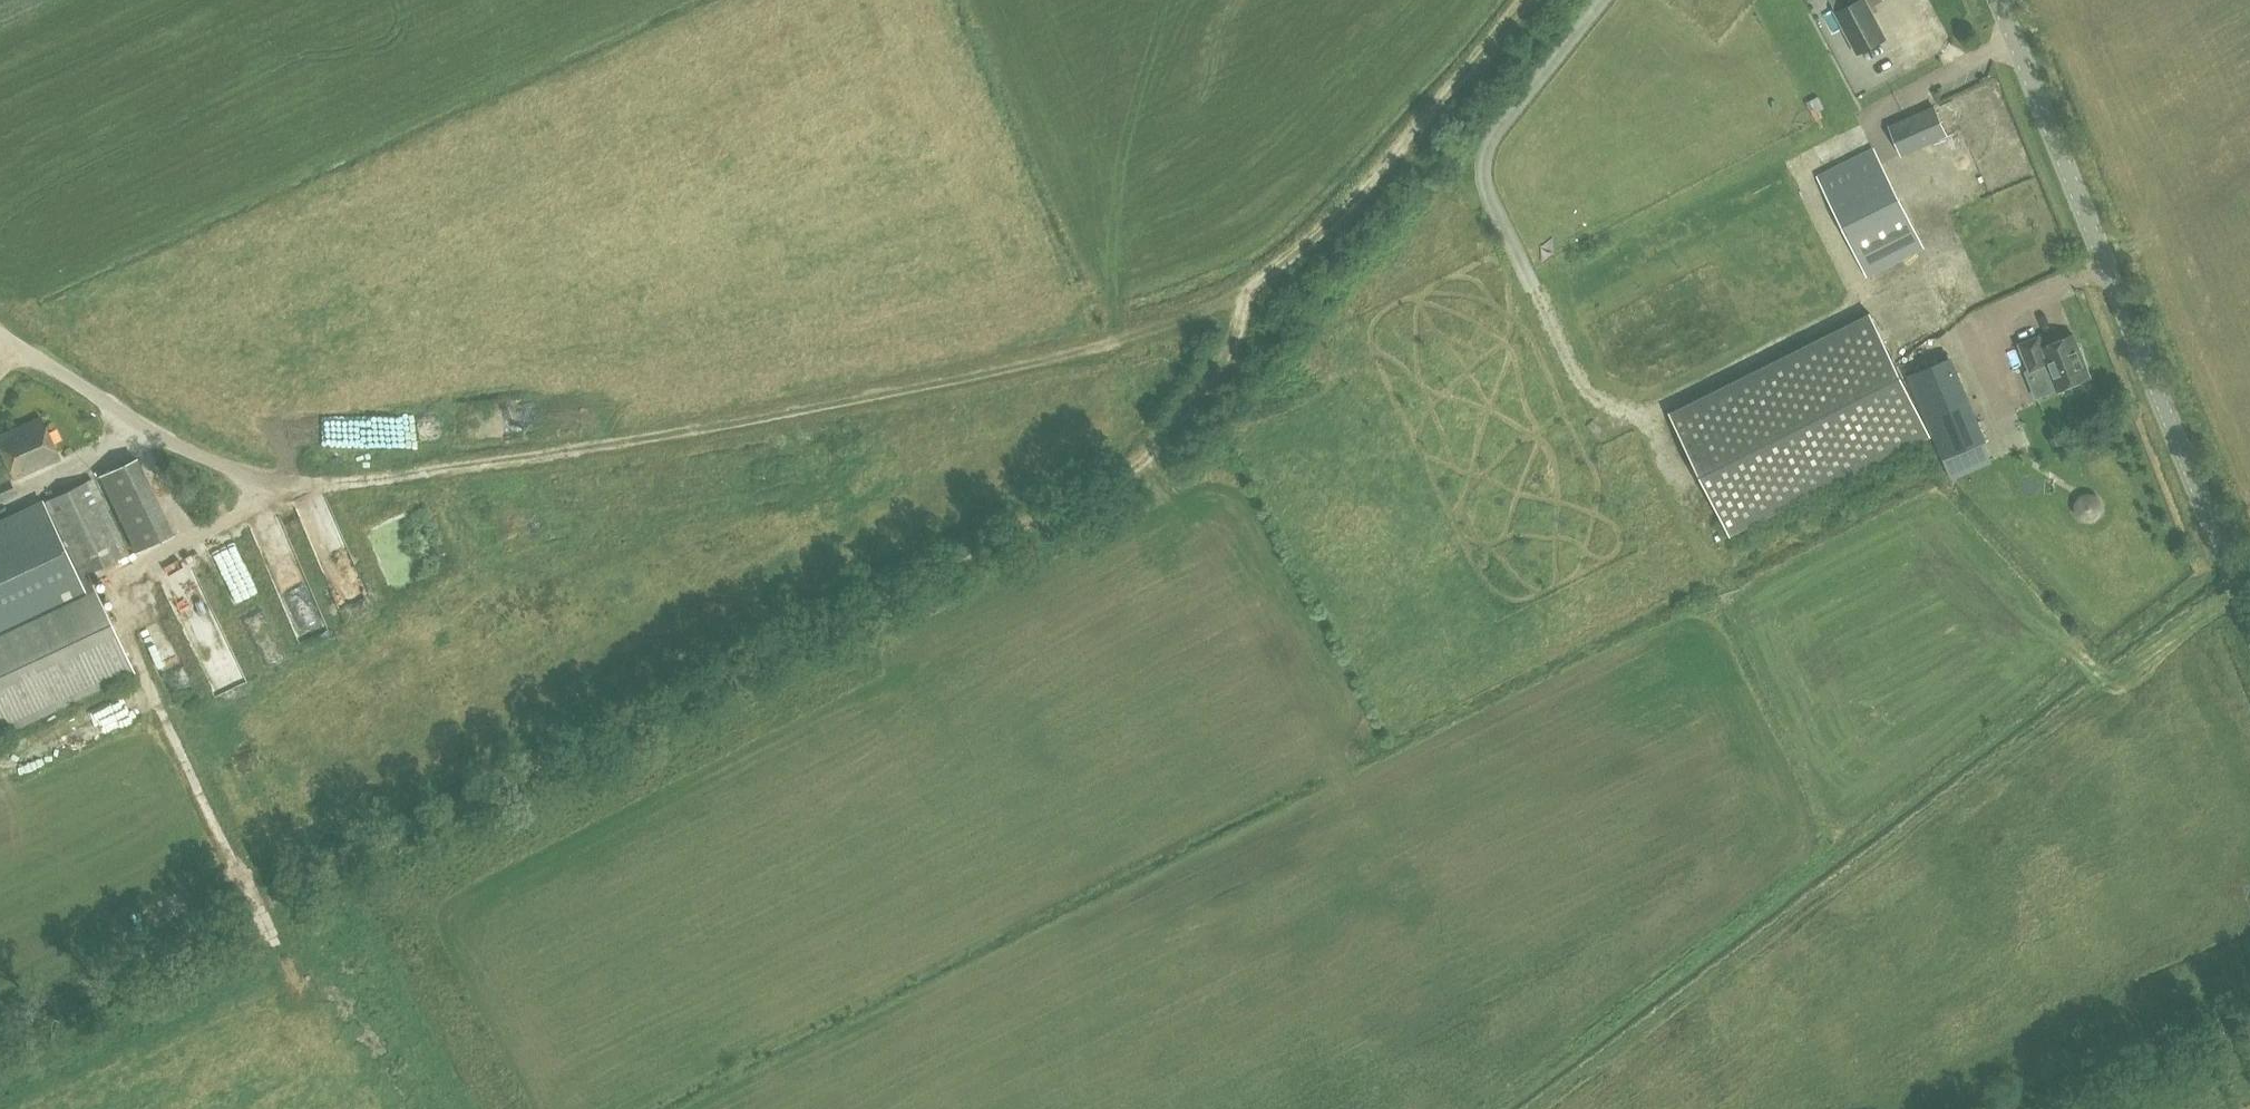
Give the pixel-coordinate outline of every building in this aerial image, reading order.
[(1846,7),(1836,12),(1858,53),(1885,38),(1865,0),(1842,0),(1846,7)] [(1888,125),(1901,154),(1947,134),(1933,104),(1888,125)] [(1872,148),(1826,171),(1819,174),(1870,275),(1923,249),(1873,147),(1872,148)] [(1730,534),(1931,435),(1871,313),(1670,413),(1730,534)] [(2021,343),(2042,396),(2092,376),(2075,333),(2045,345),(2041,335),(2021,343)] [(1907,374),(1933,434),(1945,462),(1986,445),(1948,356),(1907,374)] [(8,461),(14,474),(15,478),(59,458),(40,416),(0,434),(0,443),(8,461)] [(137,552),(173,535),(136,457),(99,475),(137,552)] [(9,476),(14,474),(8,461),(0,465),(0,480),(9,476)] [(9,476),(0,480),(0,502),(17,494),(9,476)] [(43,501),(80,578),(88,574),(130,552),(93,477),(43,501)] [(2085,510),(2092,497),(2078,489),(2071,503),(2085,510)] [(133,669),(88,574),(80,578),(43,501),(0,522),(0,732),(133,669)] [(278,507),(249,515),(265,573),(294,565),(278,507)] [(332,514),(302,531),(309,544),(339,527),(332,514)] [(1532,587),(1548,585),(1545,570),(1530,572),(1532,587)] [(243,631),(253,652),(276,641),(267,620),(243,631)]
